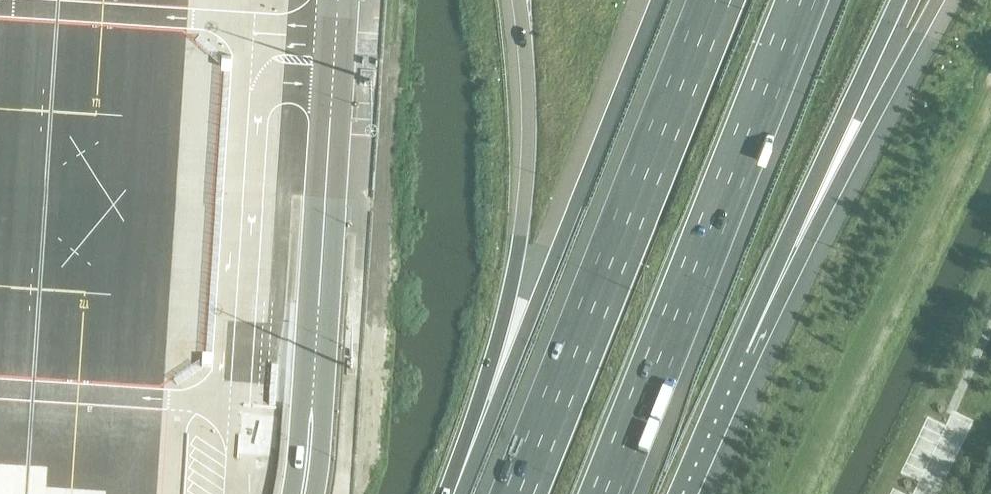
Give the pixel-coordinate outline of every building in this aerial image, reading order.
[(271,421),(257,421),(257,451),(271,451),(271,421)]
